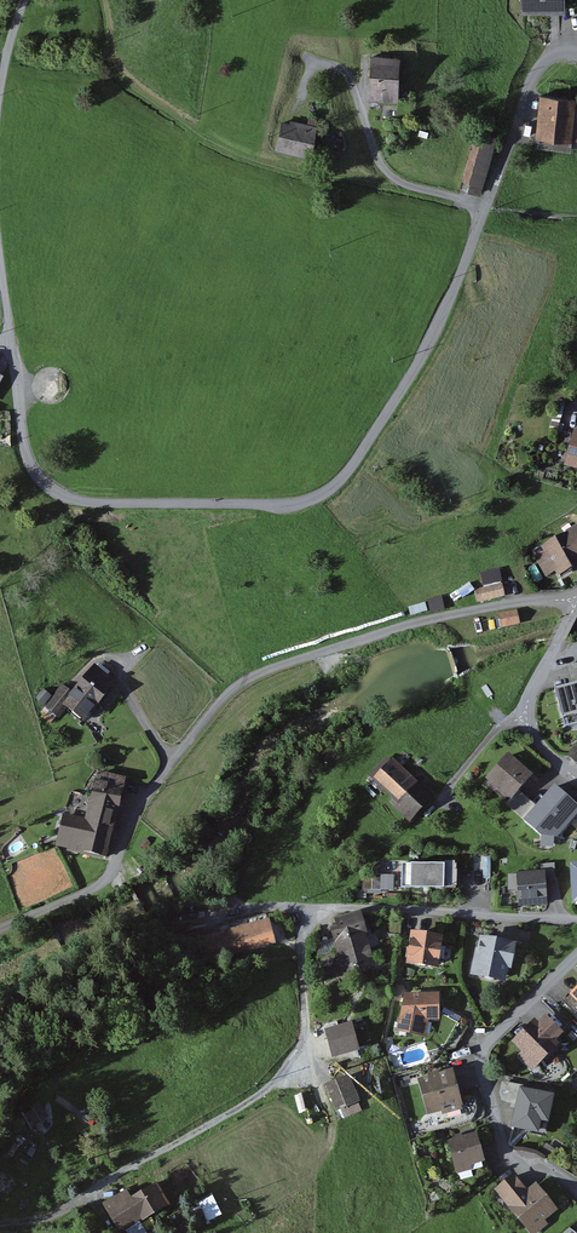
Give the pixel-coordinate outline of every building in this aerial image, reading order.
[(520,14),(565,11),(565,0),(519,0),(520,14)] [(398,57),(368,56),(367,103),(398,103),(398,57)] [(538,97),(534,148),(576,151),(576,100),(538,97)] [(318,126),(281,119),(274,150),(312,158),(318,126)] [(495,140),(473,134),(458,191),(480,197),(495,140)] [(571,457),(566,481),(576,483),(576,459),(571,457)] [(562,541),(576,569),(576,534),(562,541)] [(562,541),(542,552),(564,592),(576,584),(576,569),(562,541)] [(487,580),(477,583),(480,596),(508,589),(501,562),(483,566),(487,580)] [(61,685),(43,707),(60,720),(66,712),(83,725),(114,686),(92,669),(72,694),(61,685)] [(556,698),(565,735),(576,732),(576,693),(556,698)] [(485,780),(510,802),(533,776),(508,754),(485,780)] [(376,787),(416,827),(438,805),(398,765),(376,787)] [(554,786),(523,821),(541,837),(558,838),(574,820),(576,823),(576,807),(554,786)] [(84,817),(60,813),(54,846),(107,855),(118,798),(89,793),(84,817)] [(402,886),(446,885),(445,861),(401,862),(402,886)] [(545,868),(546,884),(556,883),(555,862),(540,863),(541,868),(545,868)] [(374,883),(397,883),(397,867),(374,867),(374,883)] [(519,905),(548,903),(546,884),(545,868),(541,868),(516,870),(519,905)] [(327,921),(343,971),(377,960),(361,911),(327,921)] [(227,955),(276,946),(271,916),(222,925),(227,955)] [(471,972),(506,981),(515,940),(481,932),(471,972)] [(407,970),(437,974),(441,940),(412,936),(407,970)] [(568,992),(576,1002),(576,984),(568,992)] [(425,1035),(428,1018),(440,1018),(439,991),(404,992),(397,1030),(425,1035)] [(534,1016),(508,1040),(535,1068),(560,1045),(534,1016)] [(418,1077),(429,1114),(463,1104),(452,1067),(418,1077)] [(336,1111),(358,1102),(347,1073),(325,1082),(336,1111)] [(515,1103),(519,1083),(502,1079),(499,1092),(502,1100),(515,1103)] [(553,1091),(519,1083),(515,1103),(510,1124),(544,1132),(553,1091)] [(447,1139),(456,1173),(488,1164),(478,1130),(447,1139)] [(528,1232),(529,1232),(557,1210),(545,1194),(535,1202),(514,1177),(495,1192),(528,1232)] [(141,1222),(168,1207),(157,1187),(130,1202),(125,1194),(105,1205),(121,1231),(140,1220),(141,1222)] [(220,1216),(211,1195),(198,1200),(207,1221),(220,1216)]
